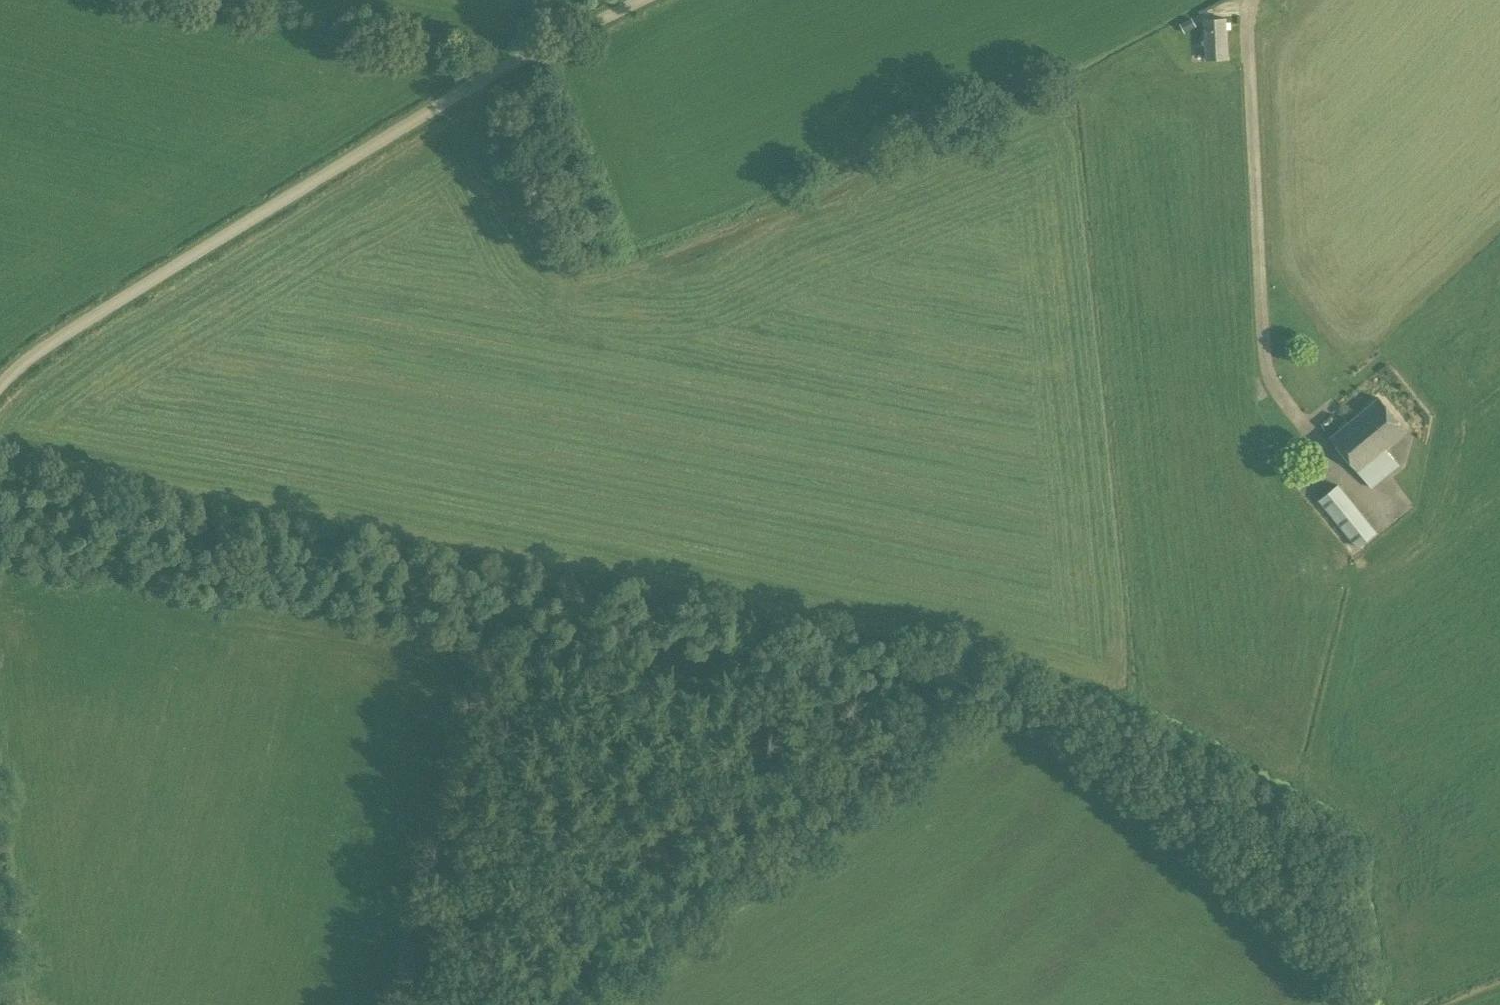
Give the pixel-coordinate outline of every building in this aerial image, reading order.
[(1206,60),(1228,59),(1226,19),(1204,20),(1206,60)] [(1399,465),(1386,448),(1406,431),(1379,398),(1331,437),(1359,471),(1372,488),(1399,465)] [(1377,531),(1338,483),(1318,499),(1357,547),(1377,531)]
